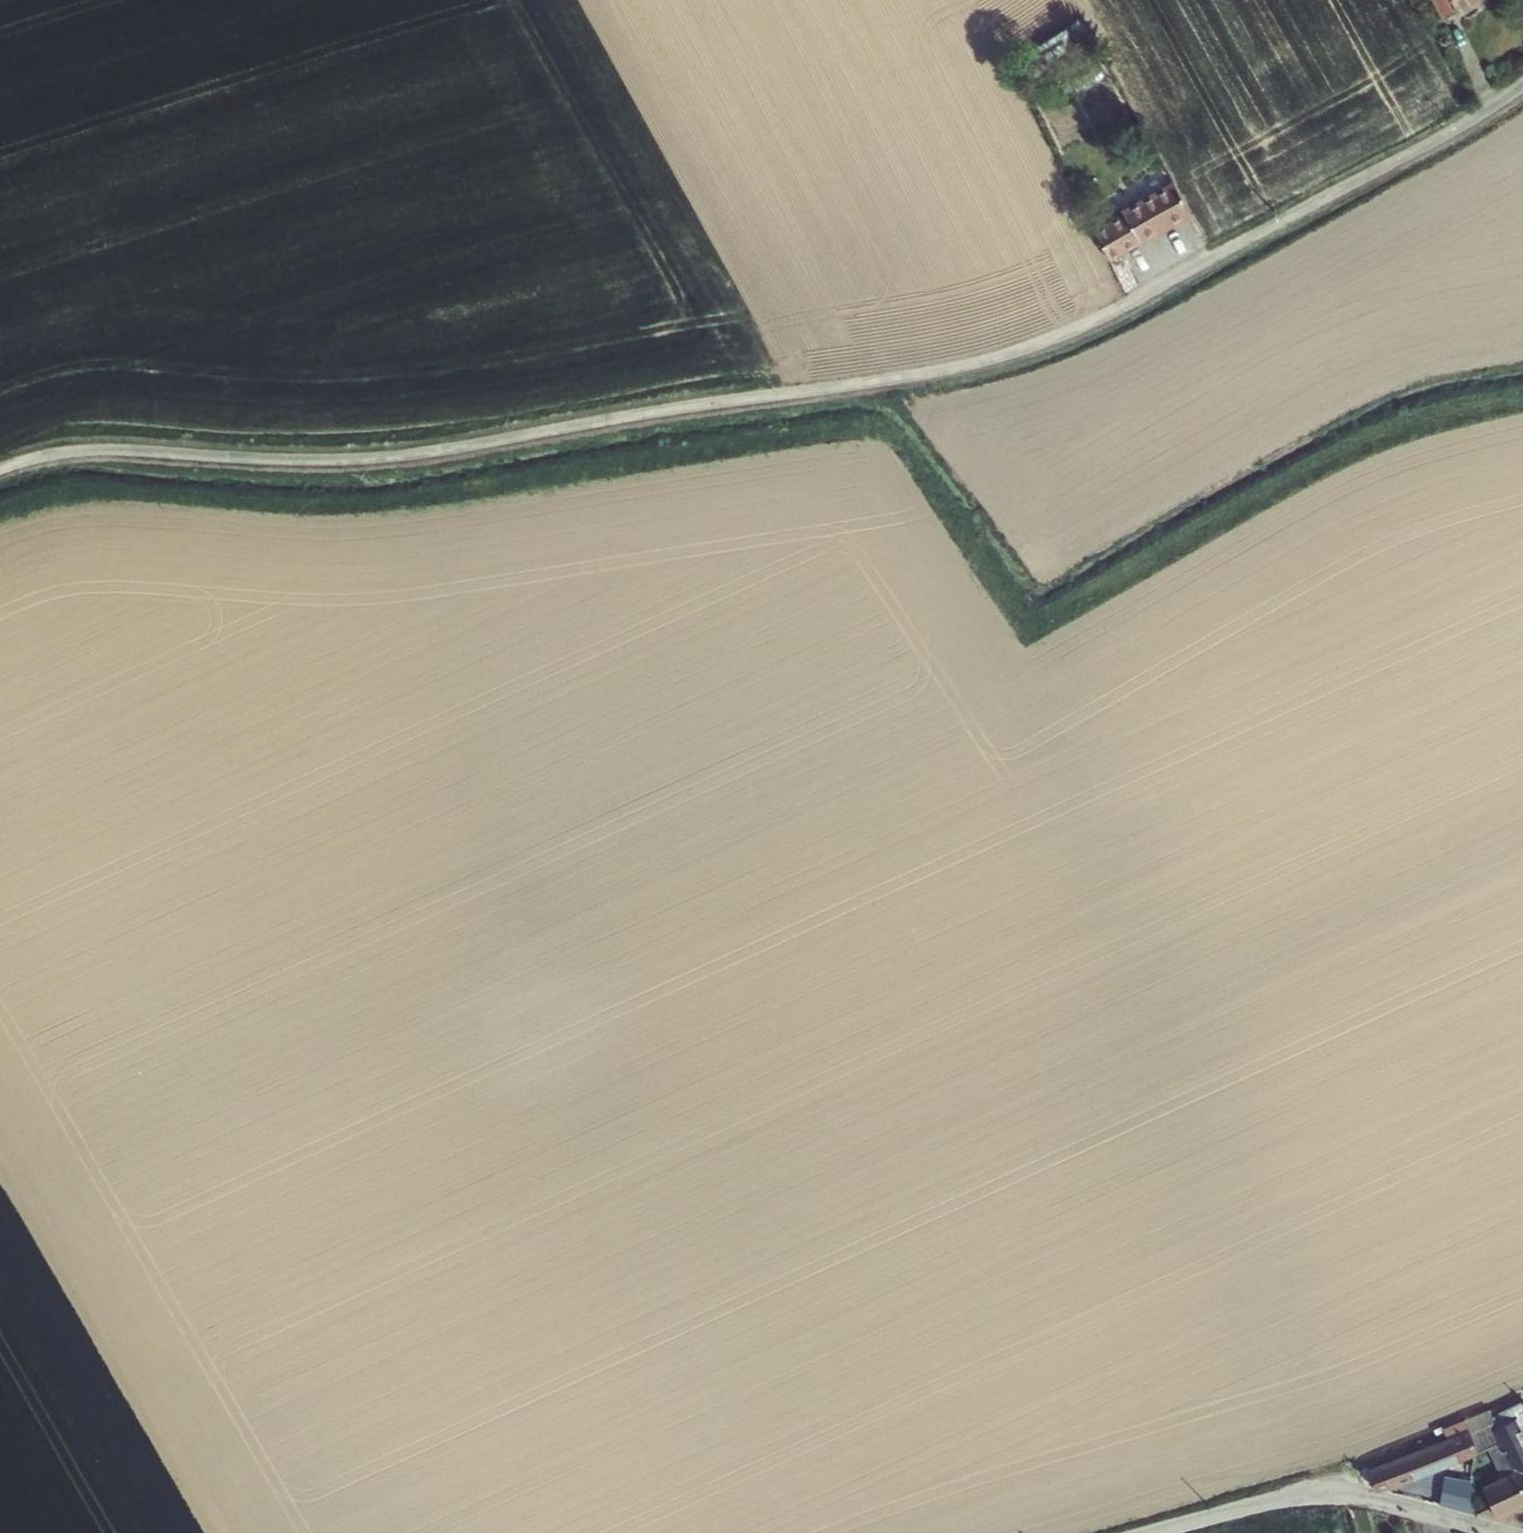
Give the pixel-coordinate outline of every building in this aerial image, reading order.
[(1425,15),(1438,38),(1504,0),(1451,0),(1425,15)] [(1519,6),(1513,10),(1516,16),(1522,13),(1519,6)] [(1183,229),(1167,200),(1102,236),(1118,266),(1183,229)] [(1522,1503),(1522,1398),(1446,1423),(1450,1437),(1366,1464),(1374,1488),(1493,1450),(1502,1475),(1482,1482),(1492,1513),(1522,1503)]
